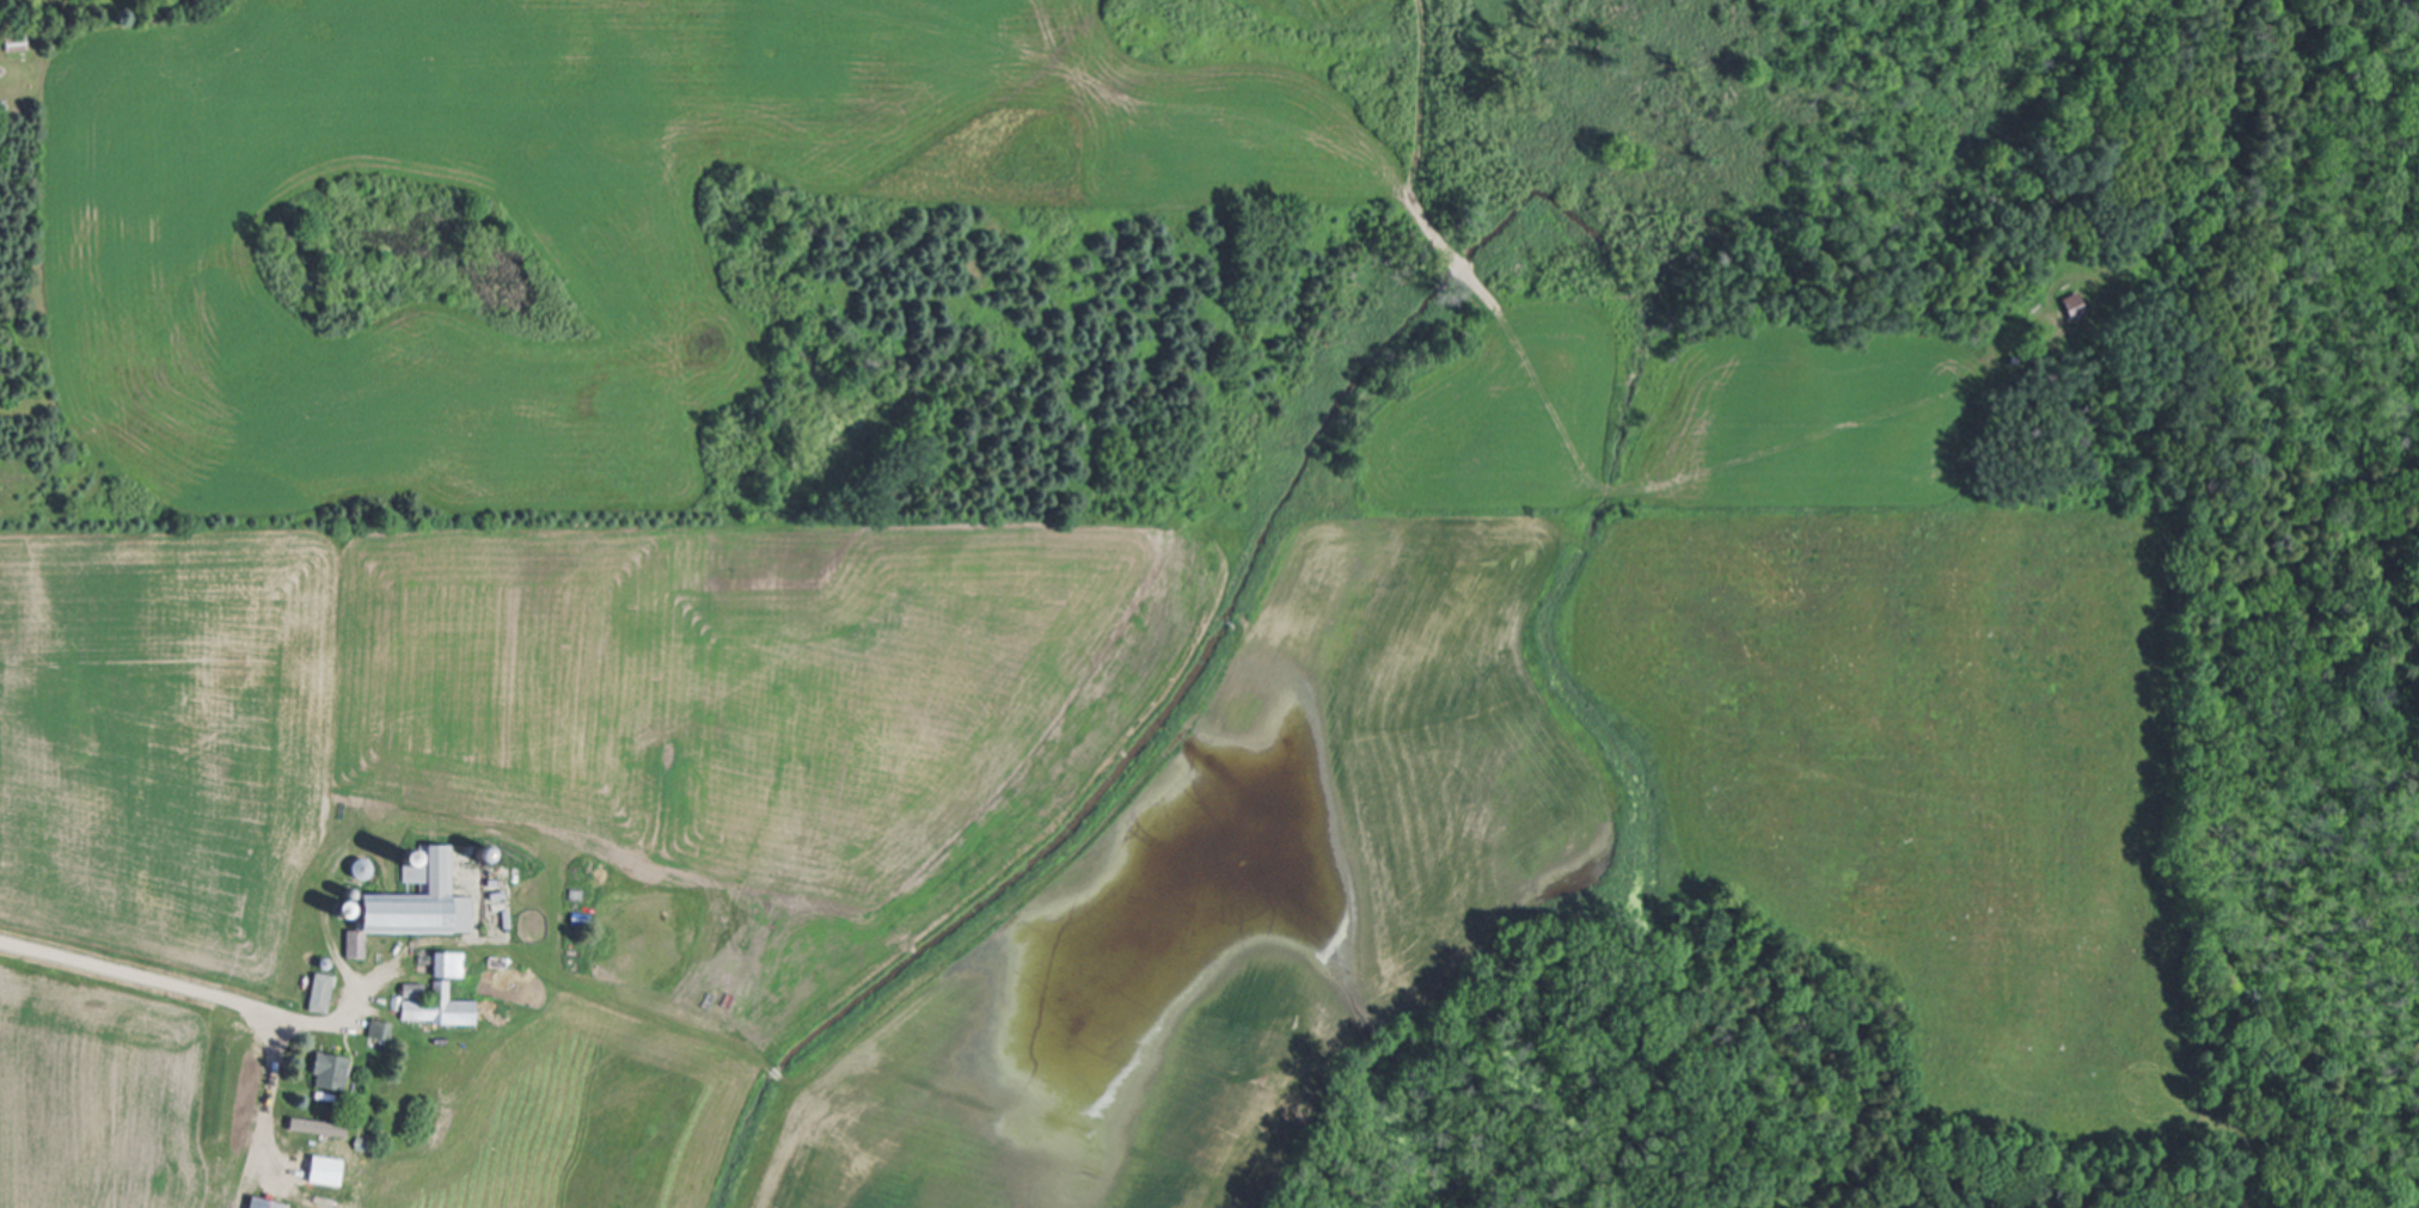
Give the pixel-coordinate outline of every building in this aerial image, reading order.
[(7,52),(28,51),(28,34),(7,34),(7,52)] [(2089,315),(2082,293),(2064,299),(2071,321),(2089,315)] [(473,934),(473,898),(454,898),(454,846),(415,847),(415,865),(403,865),(403,884),(428,884),(428,896),(365,896),(365,932),(347,932),(347,960),(366,960),(366,935),(473,934)] [(466,954),(435,953),(434,978),(465,979),(466,954)] [(329,1015),(336,978),(317,974),(309,1011),(329,1015)] [(478,1023),(478,1002),(450,1002),(450,981),(433,981),(433,1000),(425,1000),(425,986),(403,986),(403,1000),(403,1023),(478,1023)] [(368,1037),(392,1043),(396,1026),(373,1020),(368,1037)] [(351,1059),(319,1053),(314,1076),(319,1077),(317,1088),(345,1093),(351,1059)] [(291,1130),(347,1139),(349,1127),(293,1118),(291,1130)] [(342,1188),(346,1161),(314,1156),(310,1183),(342,1188)] [(288,1206),(250,1197),(248,1207),(288,1207),(288,1206)]
